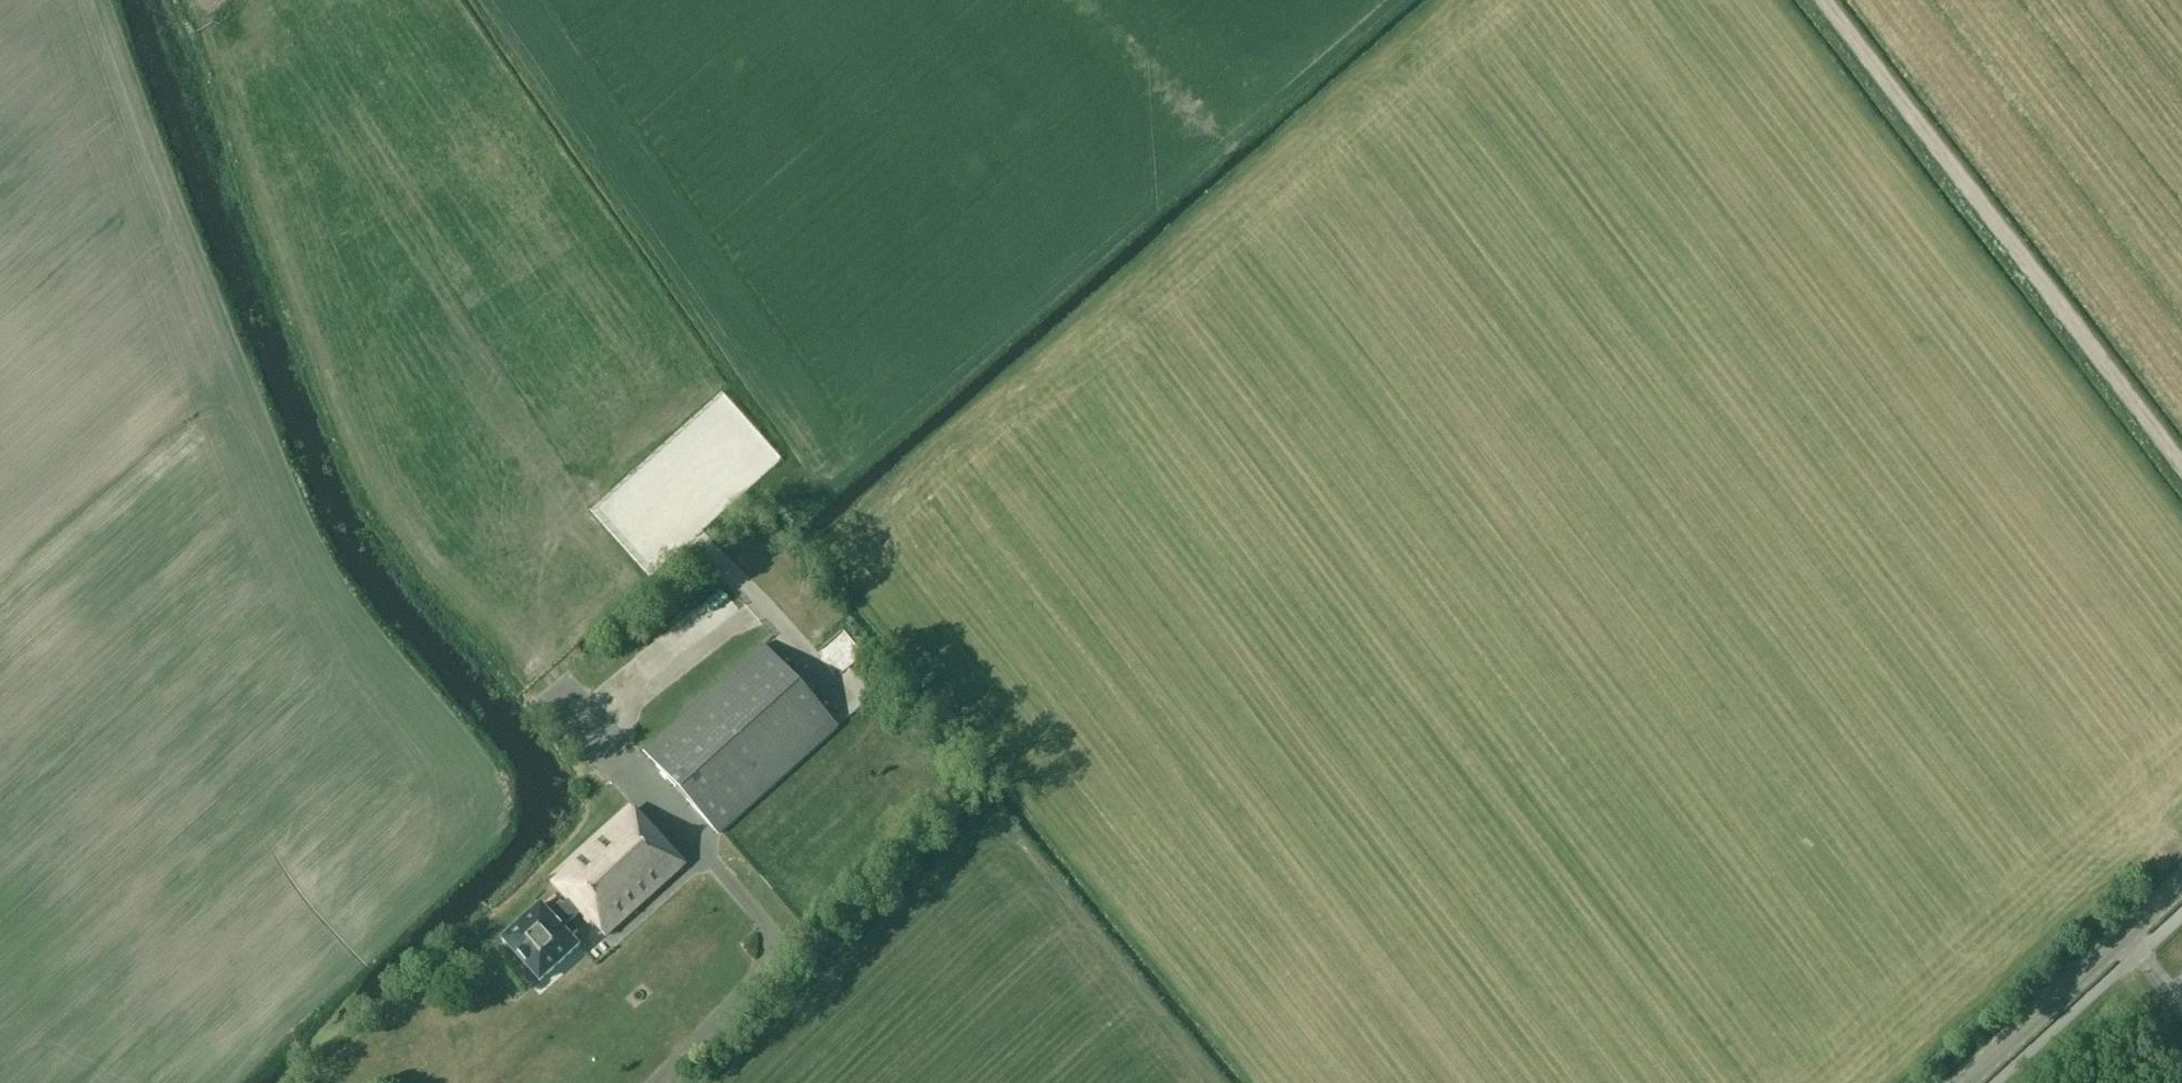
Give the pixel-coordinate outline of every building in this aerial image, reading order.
[(696,617),(709,633),(725,621),(724,620),(734,612),(723,597),(696,617)] [(843,671),(861,654),(841,632),(823,650),(843,671)] [(718,834),(820,742),(837,727),(763,645),(644,752),(718,834)] [(635,809),(552,883),(568,901),(557,910),(563,917),(557,923),(540,905),(502,939),(540,981),(579,946),(571,937),(578,932),(569,922),(580,913),(589,924),(592,921),(605,936),(685,864),(635,809)]
